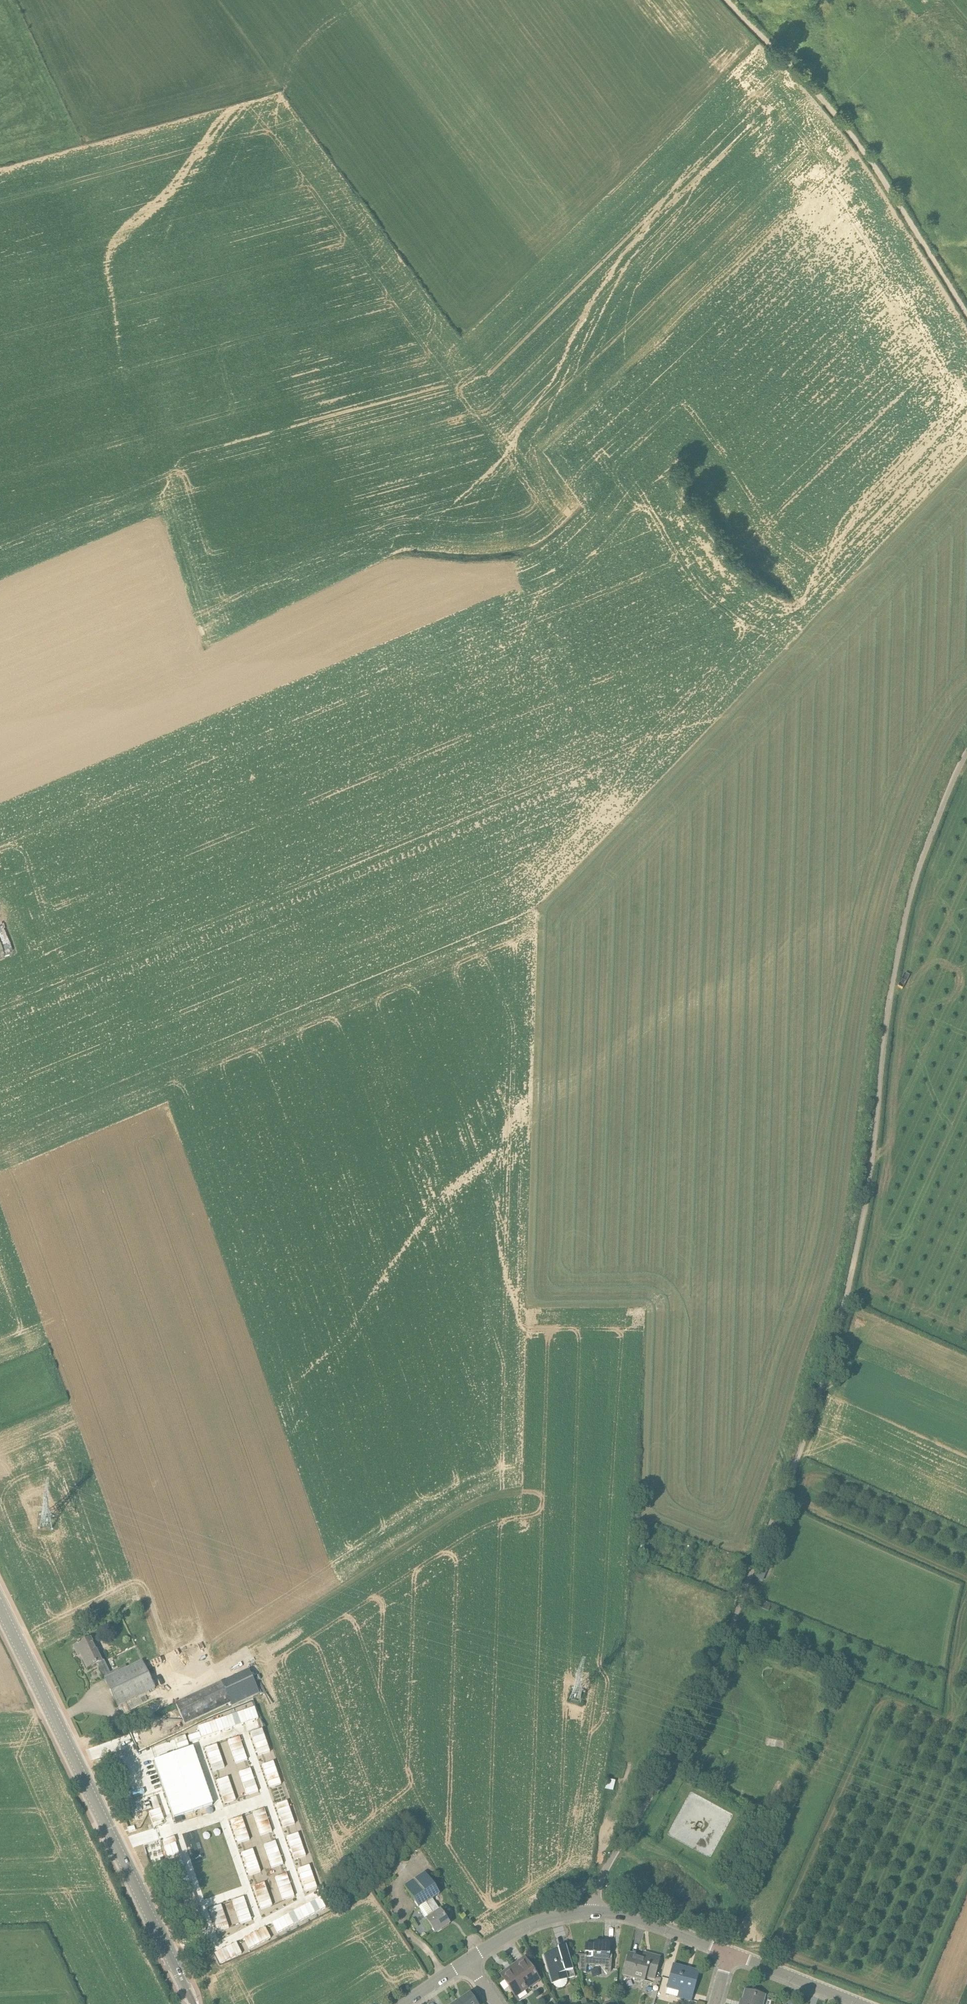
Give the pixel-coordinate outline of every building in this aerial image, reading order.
[(235,1649),(237,1654),(239,1658),(259,1698),(261,1703),(297,1686),(273,1636),(270,1632),(268,1633),(235,1649)] [(101,1662),(90,1639),(74,1647),(78,1655),(80,1654),(88,1669),(101,1662)] [(118,1706),(155,1688),(142,1661),(105,1679),(118,1706)] [(184,1722),(230,1701),(231,1705),(251,1696),(240,1673),(221,1683),(175,1704),(184,1722)] [(439,1894),(424,1872),(403,1886),(418,1908),(426,1903),(432,1899),(439,1894)] [(418,1908),(426,1920),(435,1934),(449,1925),(432,1899),(426,1903),(418,1908)] [(585,1956),(576,1955),(580,1973),(586,1974),(587,1966),(604,1967),(604,1972),(607,1976),(611,1973),(612,1956),(609,1956),(610,1943),(594,1942),(594,1945),(586,1944),(585,1956)] [(550,1976),(553,1984),(575,1977),(573,1970),(566,1946),(558,1949),(558,1951),(544,1955),(550,1976)] [(649,1960),(629,1955),(623,1976),(644,1981),(645,1977),(654,1979),(660,1958),(650,1955),(649,1960)] [(539,1981),(524,1959),(514,1966),(515,1967),(509,1971),(509,1970),(501,1976),(514,1995),(522,1990),(525,1988),(528,1986),(529,1988),(539,1981)] [(691,2001),(699,1972),(673,1965),(667,1988),(680,1992),(678,1998),(691,2001)] [(765,1996),(745,1991),(742,2003),(762,2003),(765,1996)] [(459,2003),(476,2003),(470,1995),(458,2002),(459,2003)]
